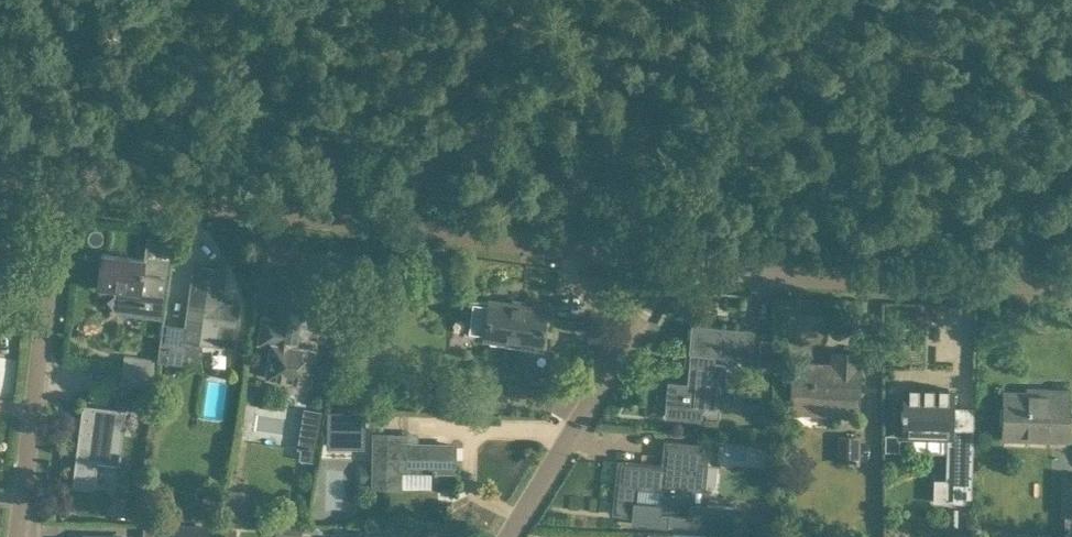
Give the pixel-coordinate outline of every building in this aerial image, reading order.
[(101,253),(97,286),(110,287),(109,290),(114,290),(113,295),(129,314),(163,319),(169,276),(168,276),(155,274),(157,261),(158,261),(158,260),(101,253)] [(185,331),(162,328),(157,360),(181,363),(182,358),(199,360),(202,343),(232,347),(238,304),(219,301),(224,269),(194,265),(185,331)] [(324,283),(282,277),(275,318),(263,316),(259,341),(271,343),(267,375),(310,382),(315,348),(296,345),(302,303),(321,306),(318,321),(340,325),(345,291),(324,287),(324,283)] [(484,337),(541,344),(545,310),(489,303),(471,301),(467,334),(485,336),(484,337)] [(668,403),(667,416),(700,419),(701,406),(709,407),(715,407),(717,380),(724,380),(725,363),(712,362),(713,354),(749,357),(751,331),(692,326),(690,351),(692,351),(689,385),(670,383),(668,403)] [(794,364),(792,414),(857,416),(859,367),(857,367),(858,354),(834,353),(833,371),(824,371),(825,365),(794,364)] [(155,374),(156,360),(152,359),(124,355),(122,369),(155,374)] [(153,388),(155,374),(122,369),(121,383),(149,387),(153,388)] [(901,410),(901,416),(903,416),(903,436),(946,437),(945,480),(947,480),(947,478),(956,479),(955,501),(954,501),(954,502),(971,502),(973,427),(951,426),(952,391),(948,391),(948,388),(938,388),(938,391),(933,391),(933,388),(923,387),(923,390),(919,390),(919,387),(909,387),(909,390),(904,390),(904,410),(901,410)] [(1004,415),(1003,441),(1066,441),(1067,391),(1047,390),(1047,393),(1004,393),(1004,415)] [(72,486),(95,489),(99,457),(119,459),(126,409),(114,408),(82,404),(72,486)] [(301,407),(299,459),(317,460),(320,408),(301,407)] [(325,447),(364,448),(365,411),(326,410),(325,447)] [(373,486),(400,487),(400,470),(454,470),(454,444),(407,443),(407,435),(373,434),(373,486)] [(857,465),(858,439),(840,438),(839,464),(857,465)] [(693,487),(702,488),(705,488),(710,443),(664,439),(661,462),(617,459),(612,514),(633,516),(633,523),(654,525),(667,527),(667,524),(732,531),(734,506),(692,502),(693,487)] [(1061,475),(1059,514),(1064,514),(1063,535),(1071,535),(1071,475),(1061,475)] [(170,524),(169,536),(208,536),(209,525),(170,524)] [(301,524),(274,524),(275,536),(301,536),(301,524)]
